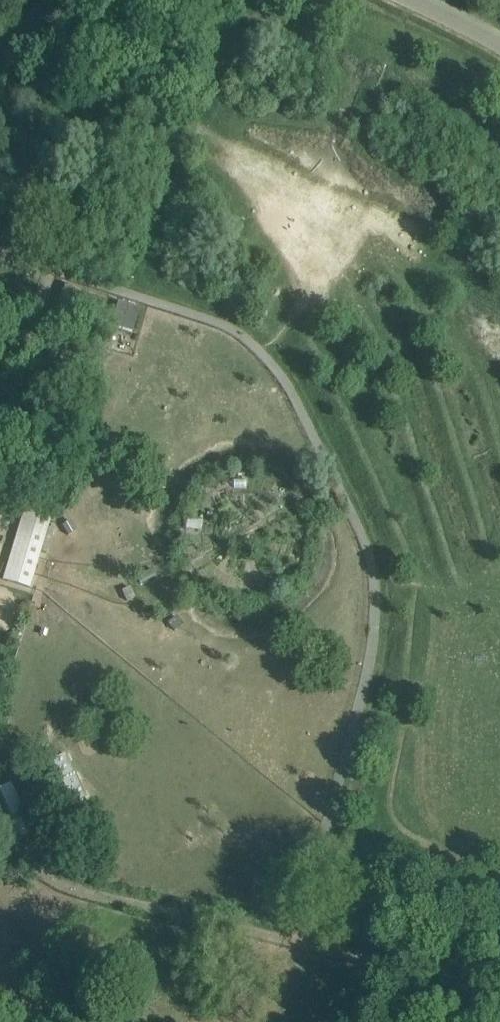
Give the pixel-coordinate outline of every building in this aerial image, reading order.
[(49,522),(26,515),(7,581),(30,588),(49,522)]
